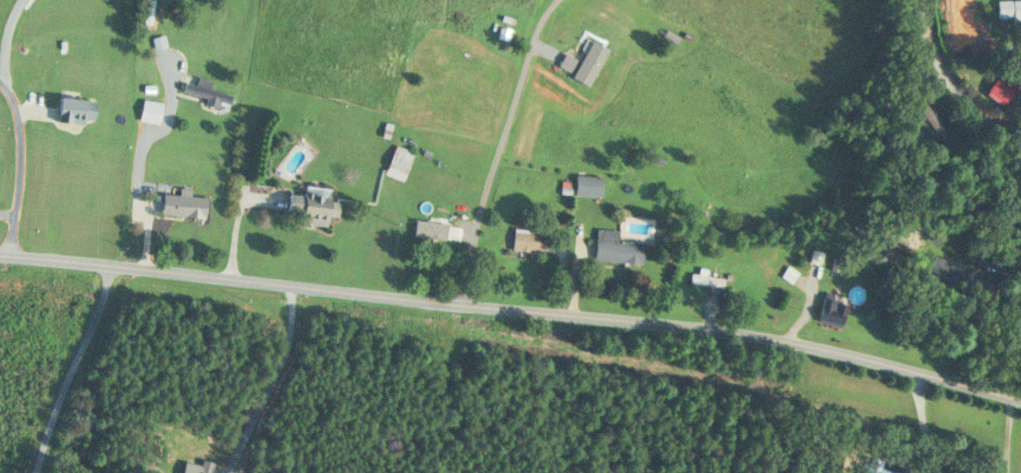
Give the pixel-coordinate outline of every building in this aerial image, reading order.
[(996,18),(1020,18),(1020,0),(996,0),(996,18)] [(152,38),(153,49),(165,48),(163,36),(152,38)] [(985,93),(1002,106),(1017,86),(1000,73),(985,93)] [(182,92),(205,97),(204,104),(219,108),(220,103),(229,105),(231,95),(209,89),(211,80),(196,77),(195,84),(185,82),(182,92)] [(945,140),(951,134),(912,94),(905,101),(945,140)] [(157,124),(161,103),(141,98),(137,120),(157,124)] [(401,180),(413,151),(395,144),(383,172),(401,180)] [(600,175),(574,175),(574,194),(600,194),(600,175)] [(299,222),(325,225),(326,214),(336,215),(338,198),(287,192),(285,210),(300,212),(299,222)] [(204,217),(205,196),(161,194),(160,215),(204,217)] [(413,237),(446,237),(446,221),(413,221),(413,237)] [(594,259),(640,262),(641,241),(617,240),(618,231),(595,229),(594,259)] [(539,231),(512,230),(511,250),(538,252),(539,231)] [(885,249),(896,242),(890,232),(879,239),(885,249)] [(960,271),(929,262),(924,281),(954,289),(960,271)] [(846,301),(823,295),(816,320),(840,327),(846,301)]
